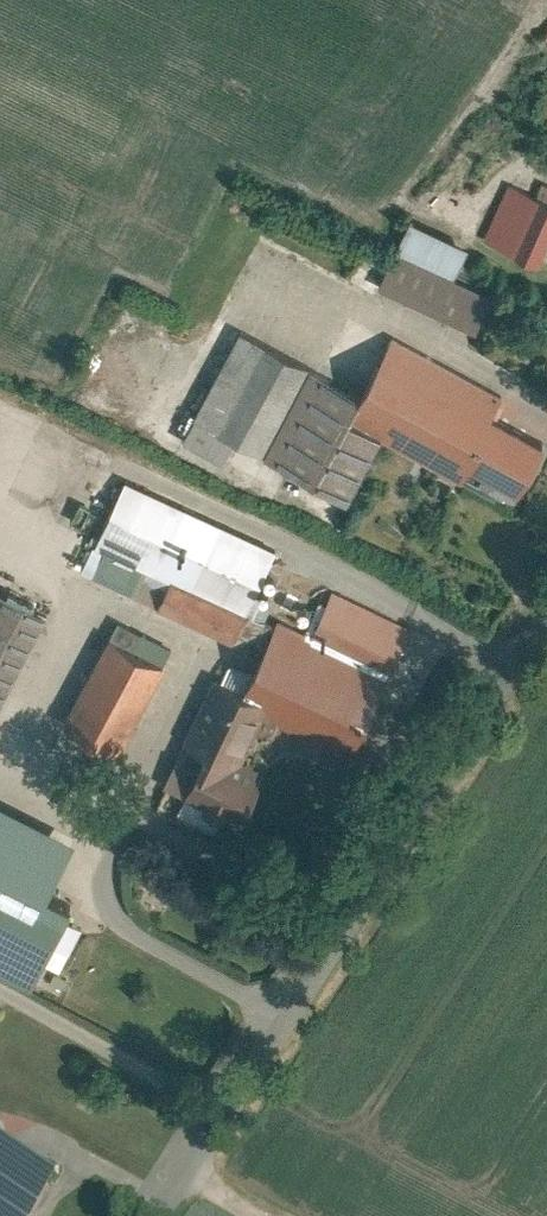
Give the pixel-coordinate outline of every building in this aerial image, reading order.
[(539,191),(546,194),(546,178),(545,177),(539,191)] [(514,181),(491,239),(546,261),(546,194),(539,191),(514,181)] [(405,246),(463,274),(480,240),(421,212),(405,246)] [(463,274),(405,246),(386,284),(481,331),(500,292),(463,274)] [(246,440),(275,456),(324,365),(251,326),(191,435),(236,459),(246,440)] [(397,332),(370,382),(327,359),(324,365),(275,456),(358,501),(393,438),(469,479),(480,458),(538,489),(546,472),(546,431),(507,409),(514,395),(397,332)] [(0,421),(0,446),(10,425),(0,421)] [(131,475),(101,538),(157,564),(186,578),(255,611),(285,549),(131,475)] [(144,591),(157,564),(101,538),(88,565),(144,591)] [(255,611),(186,578),(171,608),(241,641),(255,611)] [(0,579),(0,726),(59,609),(0,579)] [(338,586),(313,635),(396,677),(420,628),(338,586)] [(313,635),(284,621),(253,681),(231,670),(198,735),(219,746),(229,751),(249,761),(274,712),(357,754),(396,677),(313,635)] [(177,659),(125,633),(81,720),(132,746),(177,659)] [(174,784),(195,794),(219,746),(198,735),(174,784)] [(229,751),(223,763),(243,773),(249,761),(229,751)] [(204,791),(264,822),(280,791),(243,773),(223,763),(219,761),(204,791)] [(49,983),(92,903),(57,885),(84,834),(0,790),(0,957),(49,983)] [(67,1164),(12,1136),(16,1126),(0,1118),(0,1215),(40,1215),(67,1164)]
